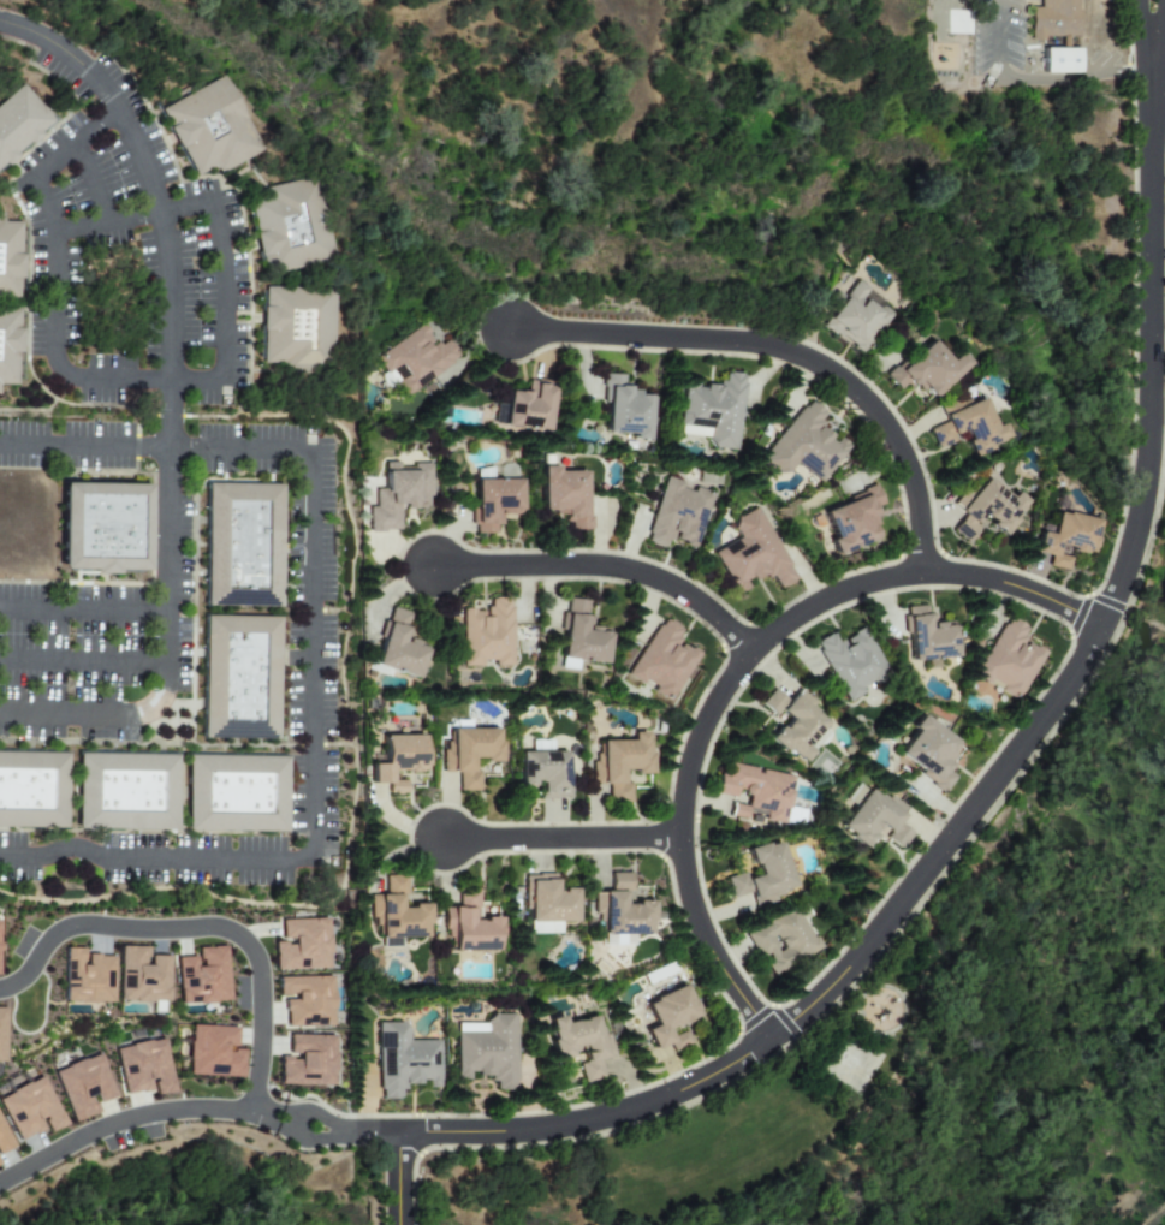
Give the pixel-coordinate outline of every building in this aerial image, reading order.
[(1028,38),(1077,38),(1077,0),(1039,0),(1039,7),(1028,7),(1028,38)] [(1077,48),(1041,49),(1041,73),(1077,73),(1077,48)] [(216,174),(261,151),(221,76),(159,108),(168,126),(166,127),(178,149),(179,148),(195,177),(213,167),(216,174)] [(4,163),(0,167),(0,101),(19,84),(38,106),(40,105),(48,114),(47,115),(52,120),(37,133),(40,135),(29,145),(26,143),(14,154),(16,156),(6,165),(4,163)] [(260,256),(257,257),(251,233),(254,233),(246,201),(264,197),(262,188),(313,176),(332,260),(264,275),(260,256)] [(17,297),(0,297),(0,221),(18,222),(18,255),(20,255),(20,278),(18,278),(17,297)] [(820,326),(863,354),(892,309),(852,283),(843,297),(833,291),(823,306),(830,310),(820,326)] [(260,307),(262,307),(262,287),(332,287),(331,374),(281,373),(281,363),(261,363),(262,332),(260,332),(260,307)] [(16,383),(0,383),(0,308),(17,308),(17,328),(19,328),(18,340),(18,352),(16,351),(16,383)] [(374,358),(402,398),(459,358),(444,338),(434,345),(420,325),(374,358)] [(959,352),(948,361),(929,339),(885,377),(898,392),(912,381),(928,400),(969,365),(959,352)] [(736,450),(744,375),(721,373),(719,387),(696,385),(696,380),(683,379),(677,435),(710,438),(709,448),(736,450)] [(649,439),(650,393),(625,392),(625,375),(604,374),(603,433),(633,434),(633,439),(649,439)] [(548,430),(552,382),(527,380),(526,393),(506,391),(504,427),(548,430)] [(819,483),(846,446),(837,438),(835,441),(816,427),(825,414),(805,399),(760,460),(784,477),(793,464),(819,483)] [(935,449),(954,442),(952,435),(961,431),(970,455),(1008,440),(1001,423),(993,426),(982,399),(941,415),(944,423),(927,429),(935,449)] [(368,531),(398,531),(398,508),(429,508),(428,466),(397,466),(397,463),(383,463),(383,489),(374,489),(374,507),(367,507),(368,531)] [(539,513),(566,513),(566,530),(586,530),(586,471),(554,471),(554,467),(539,467),(539,513)] [(950,530),(965,543),(976,529),(972,525),(980,516),(999,534),(1026,503),(1013,491),(1008,498),(982,475),(954,507),(963,516),(950,530)] [(645,543),(664,549),(667,539),(696,547),(711,494),(682,486),(683,483),(664,477),(645,543)] [(473,480),(473,534),(497,534),(497,515),(518,515),(518,480),(473,480)] [(90,569),(60,569),(61,483),(145,484),(144,570),(114,570),(114,573),(90,573),(90,569)] [(279,606),(204,605),(206,483),(281,484),(279,606)] [(833,555),(876,538),(866,513),(882,507),(873,485),(859,490),(861,496),(821,512),(832,539),(828,541),(833,555)] [(712,552),(734,595),(750,586),(749,584),(769,573),(777,589),(794,580),(756,507),(730,521),(739,538),(712,552)] [(1097,520),(1054,510),(1049,534),(1037,531),(1032,553),(1049,556),(1046,567),(1066,571),(1070,553),(1088,557),(1097,520)] [(460,666),(460,611),(462,609),(471,609),(472,609),(472,612),(481,611),(481,618),(485,618),(485,607),(488,607),(488,599),(492,599),(505,597),(505,599),(507,599),(507,607),(510,607),(511,666),(493,666),(493,661),(480,661),(480,666),(460,666)] [(566,599),(586,601),(584,616),(590,617),(589,626),(596,628),(607,629),(607,632),(606,647),(604,665),(579,661),(581,659),(576,658),(576,660),(559,658),(561,641),(566,599)] [(908,660),(954,658),(952,622),(932,623),(931,614),(924,614),(924,606),(906,607),(908,660)] [(417,678),(426,644),(403,638),(410,613),(389,607),(373,667),(417,678)] [(202,738),(277,739),(279,617),(204,616),(202,704),(202,738)] [(1042,651),(1020,641),(1027,627),(1004,616),(975,677),(988,684),(1019,699),(1042,651)] [(625,674),(656,625),(659,626),(662,619),(666,622),(666,620),(677,626),(677,629),(679,630),(674,637),(678,640),(673,647),(676,648),(678,644),(685,649),(686,648),(688,649),(689,648),(696,653),(696,654),(697,655),(666,701),(650,691),(653,688),(642,680),(640,684),(625,674)] [(843,703),(863,693),(860,687),(885,675),(863,627),(834,641),(830,634),(814,641),(843,703)] [(772,689),(760,705),(775,716),(778,712),(785,718),(769,740),(800,764),(833,722),(795,692),(788,702),(772,689)] [(894,756),(943,791),(954,776),(946,771),(963,747),(922,718),(894,756)] [(499,729),(450,729),(450,750),(442,750),(442,772),(458,772),(458,791),(478,792),(478,772),(471,772),(471,761),(499,761),(499,729)] [(599,741),(599,762),(591,762),(591,783),(607,783),(607,803),(630,803),(630,784),(621,784),(621,773),(647,773),(647,733),(630,733),(630,740),(599,741)] [(381,736),(381,764),(369,764),(369,784),(387,783),(387,794),(405,794),(404,781),(388,781),(388,772),(423,771),(422,735),(381,736)] [(65,828),(66,753),(0,752),(0,827),(65,828)] [(566,752),(519,753),(519,785),(539,784),(539,799),(567,799),(566,752)] [(174,831),(76,828),(77,754),(176,755),(176,792),(174,831)] [(186,755),(286,756),(285,832),(185,831),(186,792),(186,755)] [(793,775),(727,764),(725,777),(718,775),(715,795),(735,798),(736,793),(747,795),(745,806),(731,804),(728,817),(746,820),(747,813),(763,816),(762,821),(785,824),(793,775)] [(838,829),(864,847),(879,826),(889,833),(885,837),(900,848),(911,833),(896,822),(904,810),(869,785),(838,829)] [(725,878),(730,898),(749,893),(751,902),(792,891),(779,841),(745,850),(750,866),(753,865),(756,875),(744,879),(743,873),(725,878)] [(602,945),(632,945),(632,935),(650,935),(649,903),(622,903),(622,894),(629,894),(629,873),(609,874),(609,893),(593,893),(593,915),(601,915),(602,945)] [(528,934),(560,934),(560,923),(575,922),(574,889),(554,890),(554,875),(527,875),(528,934)] [(366,895),(367,918),(376,918),(377,948),(397,947),(397,938),(425,938),(424,906),(397,906),(396,895),(403,895),(403,876),(382,876),(383,895),(366,895)] [(451,951),(497,951),(497,918),(477,918),(477,889),(457,889),(457,908),(442,908),(442,931),(451,931),(451,951)] [(744,933),(757,960),(763,957),(772,974),(818,951),(796,907),(744,933)] [(280,921),(281,942),(273,942),(274,971),(329,969),(327,919),(280,921)] [(118,1002),(167,1003),(168,956),(146,956),(146,947),(119,947),(118,1002)] [(227,1002),(224,947),(196,948),(197,957),(176,958),(178,1004),(227,1002)] [(62,1003),(111,1004),(112,956),(82,956),(82,949),(63,948),(62,1003)] [(285,1028),(332,1026),(331,976),(277,978),(278,999),(284,998),(285,1028)] [(653,1026),(644,1030),(651,1051),(667,1045),(671,1053),(690,1045),(685,1031),(669,1037),(666,1030),(696,1018),(684,986),(644,1001),(653,1026)] [(515,1015),(487,1015),(487,1024),(454,1024),(454,1080),(468,1080),(468,1077),(494,1077),(494,1090),(515,1090),(515,1015)] [(584,1082),(602,1078),(598,1059),(609,1056),(599,1015),(564,1024),(562,1016),(545,1020),(555,1059),(577,1054),(584,1082)] [(438,1041),(408,1041),(408,1022),(378,1022),(378,1099),(401,1099),(401,1085),(438,1085),(438,1041)] [(236,1027),(188,1026),(187,1076),(242,1077),(242,1049),(235,1049),(236,1027)] [(333,1036),(288,1035),(288,1057),(279,1057),(278,1085),(333,1086),(333,1036)] [(174,1092),(162,1038),(114,1049),(124,1096),(154,1089),(155,1096),(174,1092)] [(70,1122),(96,1114),(93,1104),(113,1097),(99,1054),(53,1070),(70,1122)] [(41,1076),(0,1097),(0,1106),(18,1142),(45,1128),(47,1134),(65,1125),(41,1076)] [(0,1122),(0,1153),(12,1147),(0,1122)]
